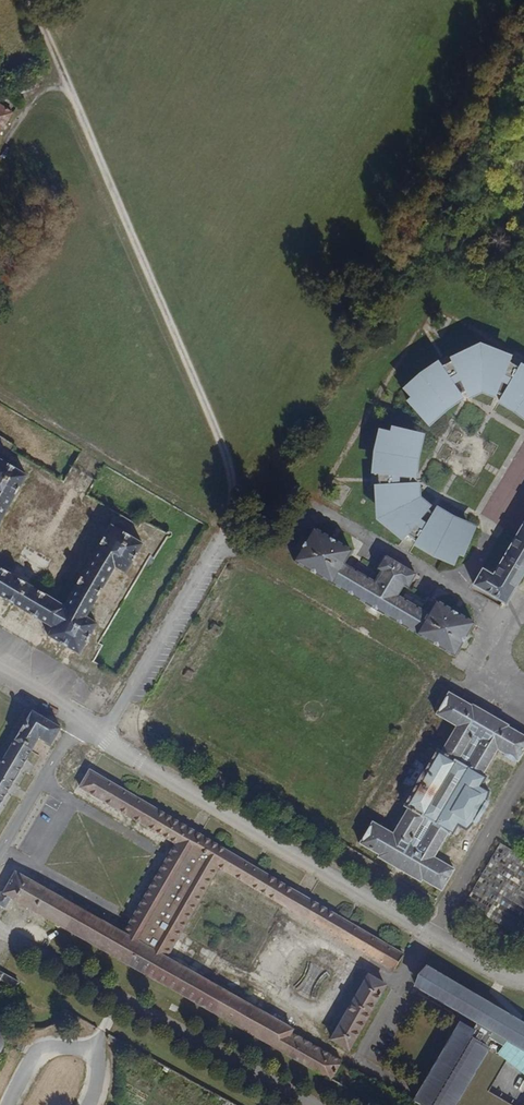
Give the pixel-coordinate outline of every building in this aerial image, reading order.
[(4,88),(0,94),(0,128),(1,129),(21,101),(4,88)] [(508,361),(509,359),(478,346),(441,366),(439,364),(418,377),(405,392),(410,398),(407,403),(421,417),(425,414),(432,420),(445,408),(459,398),(458,394),(464,391),(468,397),(481,390),(496,396),(498,393),(502,395),(499,401),(515,410),(523,417),(523,369),(508,361)] [(458,555),(462,558),(472,538),(467,535),(470,528),(451,520),(435,511),(431,515),(426,513),(428,509),(416,498),(415,486),(408,485),(407,480),(413,479),(414,459),(418,442),(410,440),(410,434),(389,428),(387,434),(381,433),(374,451),(372,476),(375,477),(377,524),(420,548),(453,563),(458,555)] [(29,475),(0,458),(0,524),(29,475)] [(113,525),(66,603),(0,562),(0,592),(53,625),(49,635),(79,653),(97,622),(88,616),(115,569),(125,574),(143,543),(113,525)] [(484,574),(474,589),(504,606),(523,573),(523,528),(494,579),(484,574)] [(455,658),(475,625),(435,601),(428,613),(394,593),(399,585),(407,590),(415,577),(381,557),(373,569),(382,575),(377,583),(345,565),(351,553),(315,531),(294,565),(455,658)] [(492,549),(485,567),(495,571),(503,554),(492,549)] [(464,722),(443,759),(439,756),(409,804),(412,808),(401,826),(382,816),(369,838),(393,853),(390,858),(429,882),(433,877),(455,890),(469,865),(444,850),(454,832),(460,835),(466,826),(477,823),(493,797),(493,788),(490,786),(494,777),(489,774),(504,747),(523,758),(523,727),(458,688),(445,710),(464,722)] [(0,767),(0,808),(41,739),(52,744),(61,730),(33,713),(0,767)] [(19,869),(0,903),(14,911),(21,900),(328,1078),(356,1094),(364,1081),(338,1067),(341,1062),(295,1036),(297,1030),(169,955),(220,866),(396,970),(405,951),(96,768),(84,787),(178,843),(127,931),(19,869)] [(508,840),(472,900),(521,929),(523,924),(523,850),(508,840)] [(420,1100),(428,1104),(523,1104),(523,1017),(428,962),(417,982),(477,1016),(474,1023),(483,1028),(479,1036),(463,1027),(420,1100)] [(17,992),(23,980),(0,967),(0,983),(17,992)] [(372,976),(335,1039),(349,1048),(387,985),(372,976)]
